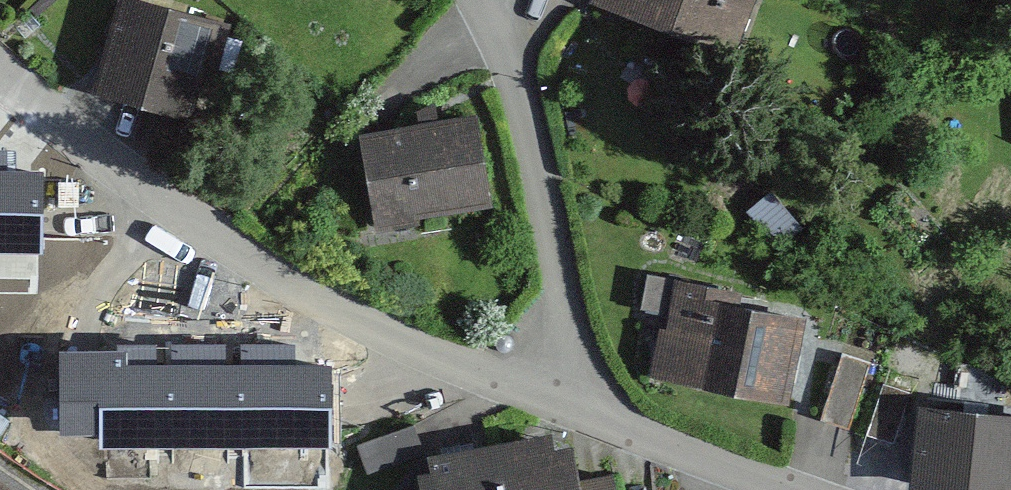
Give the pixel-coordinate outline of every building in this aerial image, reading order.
[(122,0),(114,0),(84,103),(187,133),(217,28),(122,0)] [(584,5),(726,61),(750,0),(587,0),(584,5)] [(477,122),(352,141),(365,231),(490,212),(477,122)] [(0,177),(0,268),(28,269),(29,178),(0,177)] [(814,319),(666,293),(650,383),(798,409),(814,319)] [(849,341),(834,400),(860,407),(876,348),(849,341)] [(328,364),(46,364),(46,443),(328,444),(328,364)] [(911,410),(906,489),(909,489),(1010,489),(1010,416),(911,410)] [(369,433),(377,456),(415,442),(419,453),(435,447),(422,413),(369,433)] [(408,462),(412,489),(610,489),(608,482),(571,489),(562,435),(408,462)]
